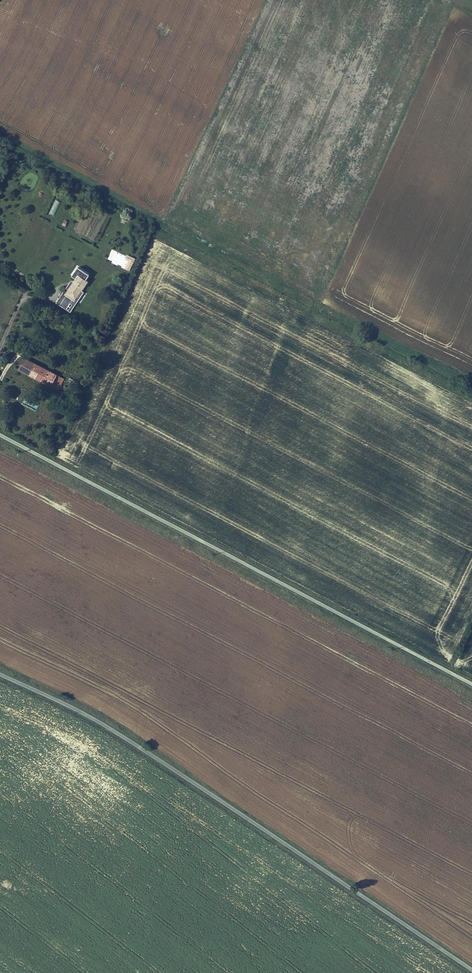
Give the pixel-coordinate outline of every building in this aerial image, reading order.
[(84,275),(74,269),(60,291),(70,297),(84,275)] [(77,302),(79,303),(85,295),(83,293),(77,302)] [(32,363),(19,357),(14,367),(27,373),(32,363)] [(60,377),(32,363),(27,373),(55,387),(60,377)] [(22,404),(36,408),(38,402),(24,398),(22,404)]
